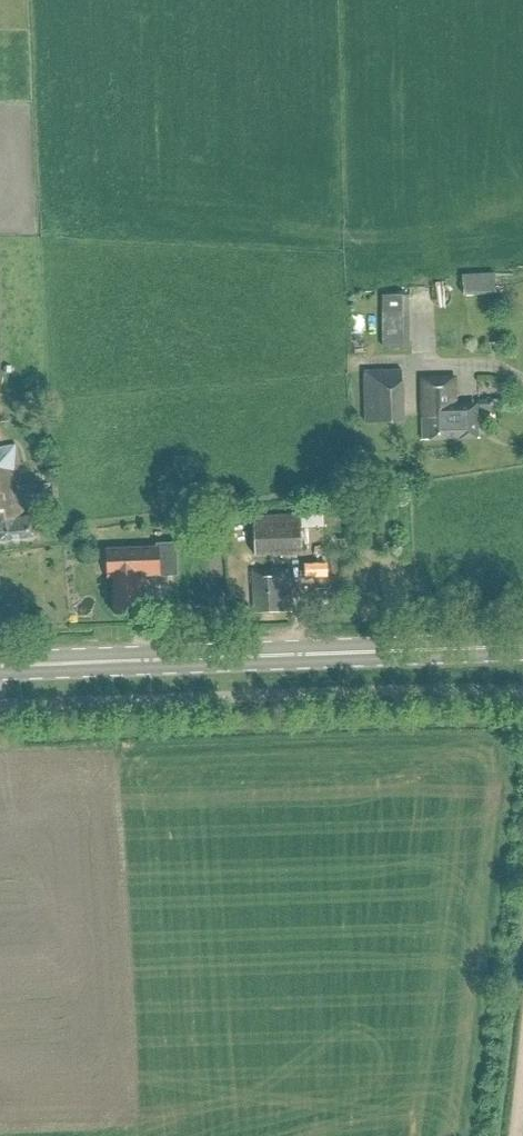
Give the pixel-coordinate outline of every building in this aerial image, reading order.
[(494,277),(462,279),(464,295),(496,293),(494,277)] [(410,347),(409,312),(410,296),(382,295),(381,312),(383,349),(410,347)] [(363,370),(366,423),(406,423),(404,371),(363,370)] [(479,437),(478,415),(478,411),(492,410),(492,404),(499,404),(499,399),(478,399),(478,403),(465,403),(457,404),(456,376),(423,376),(423,418),(422,418),(423,438),(479,437)] [(34,537),(31,517),(23,518),(13,445),(0,447),(0,542),(34,537)] [(337,525),(336,502),(320,503),(322,526),(337,525)] [(300,515),(254,516),(255,557),(302,555),(300,515)] [(107,578),(112,577),(115,615),(142,613),(139,575),(157,574),(157,575),(176,573),(173,541),(154,543),(155,546),(105,550),(107,578)] [(252,573),(256,614),(291,611),(287,569),(252,573)]
